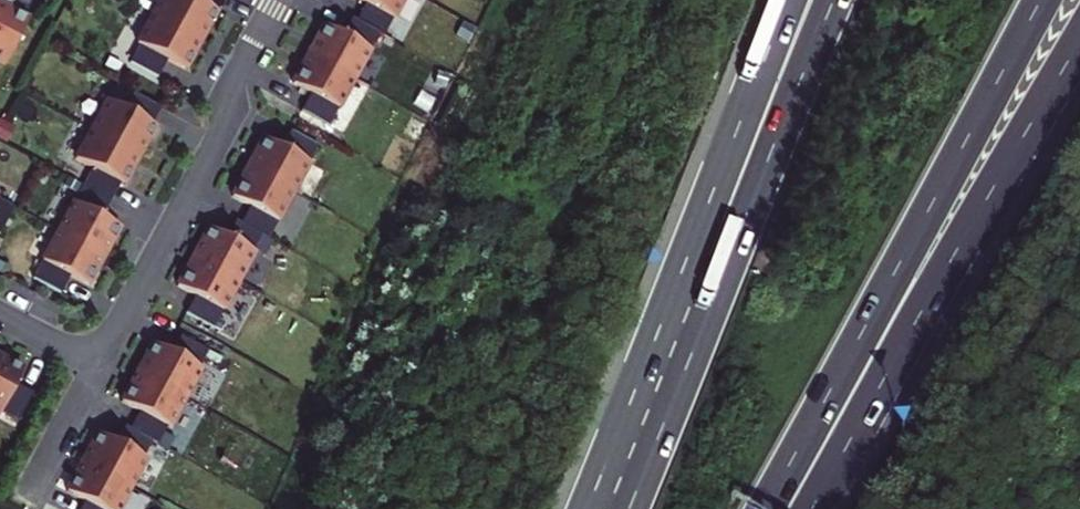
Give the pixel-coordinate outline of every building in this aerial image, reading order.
[(4,65),(28,21),(8,10),(14,0),(0,0),(0,63),(4,65)] [(151,14),(199,40),(206,27),(208,28),(217,13),(199,3),(200,0),(159,0),(151,14)] [(356,21),(378,33),(384,36),(403,0),(359,0),(365,3),(356,21)] [(140,46),(131,64),(158,79),(168,61),(186,71),(194,55),(192,54),(199,40),(151,14),(136,44),(140,46)] [(310,56),(353,79),(378,33),(356,21),(351,18),(342,35),(324,25),(314,43),(317,44),(310,56)] [(199,40),(201,41),(208,28),(206,27),(199,40)] [(192,54),(194,55),(201,41),(199,40),(192,54)] [(308,55),(310,56),(317,44),(314,43),(308,55)] [(308,55),(302,66),(304,67),(310,56),(308,55)] [(293,83),(310,93),(301,111),(328,126),(353,79),(310,56),(304,67),(302,66),(293,83)] [(107,101),(92,131),(138,155),(145,142),(148,143),(156,128),(152,126),(162,109),(134,94),(125,111),(107,101)] [(257,157),(250,169),(293,192),(319,145),(291,129),(281,147),(264,138),(254,156),(257,157)] [(85,185),(112,200),(122,183),(125,185),(133,169),(131,168),(138,155),(92,131),(76,159),(94,168),(85,185)] [(148,143),(145,142),(138,155),(140,157),(148,143)] [(138,155),(131,168),(133,169),(140,157),(138,155)] [(248,168),(250,169),(257,157),(254,156),(248,168)] [(248,168),(242,179),(244,180),(250,169),(248,168)] [(249,206),(240,223),(263,236),(268,238),(293,192),(250,169),(244,180),(242,179),(232,196),(249,206)] [(85,185),(59,233),(102,256),(110,241),(113,242),(121,227),(103,217),(112,200),(85,185)] [(202,247),(195,259),(238,282),(263,236),(240,223),(235,221),(226,237),(209,228),(199,245),(202,247)] [(59,233),(35,278),(62,293),(71,275),(89,285),(98,270),(95,268),(102,256),(59,233)] [(102,256),(105,257),(113,242),(110,241),(102,256)] [(193,257),(195,259),(202,247),(199,245),(193,257)] [(95,268),(98,270),(105,257),(102,256),(95,268)] [(187,268),(189,270),(195,259),(193,257),(187,268)] [(177,286),(195,296),(185,313),(214,328),(238,282),(195,259),(189,270),(187,268),(177,286)] [(146,362),(139,374),(185,399),(201,369),(199,367),(208,350),(180,334),(171,353),(153,343),(143,361),(146,362)] [(15,427),(33,393),(15,384),(23,369),(5,360),(4,363),(0,360),(0,419),(15,427)] [(137,373),(139,374),(146,362),(143,361),(137,373)] [(137,373),(131,384),(133,385),(139,374),(137,373)] [(139,411),(130,429),(152,441),(158,444),(167,426),(170,427),(185,399),(139,374),(133,385),(131,384),(121,401),(139,411)] [(84,464),(130,488),(146,459),(143,458),(152,441),(125,426),(116,443),(97,433),(88,451),(91,452),(84,464)] [(82,462),(84,464),(91,452),(88,451),(82,462)] [(82,462),(76,474),(78,475),(84,464),(82,462)] [(76,474),(66,492),(84,501),(80,508),(119,508),(130,488),(84,464),(78,475),(76,474)]
